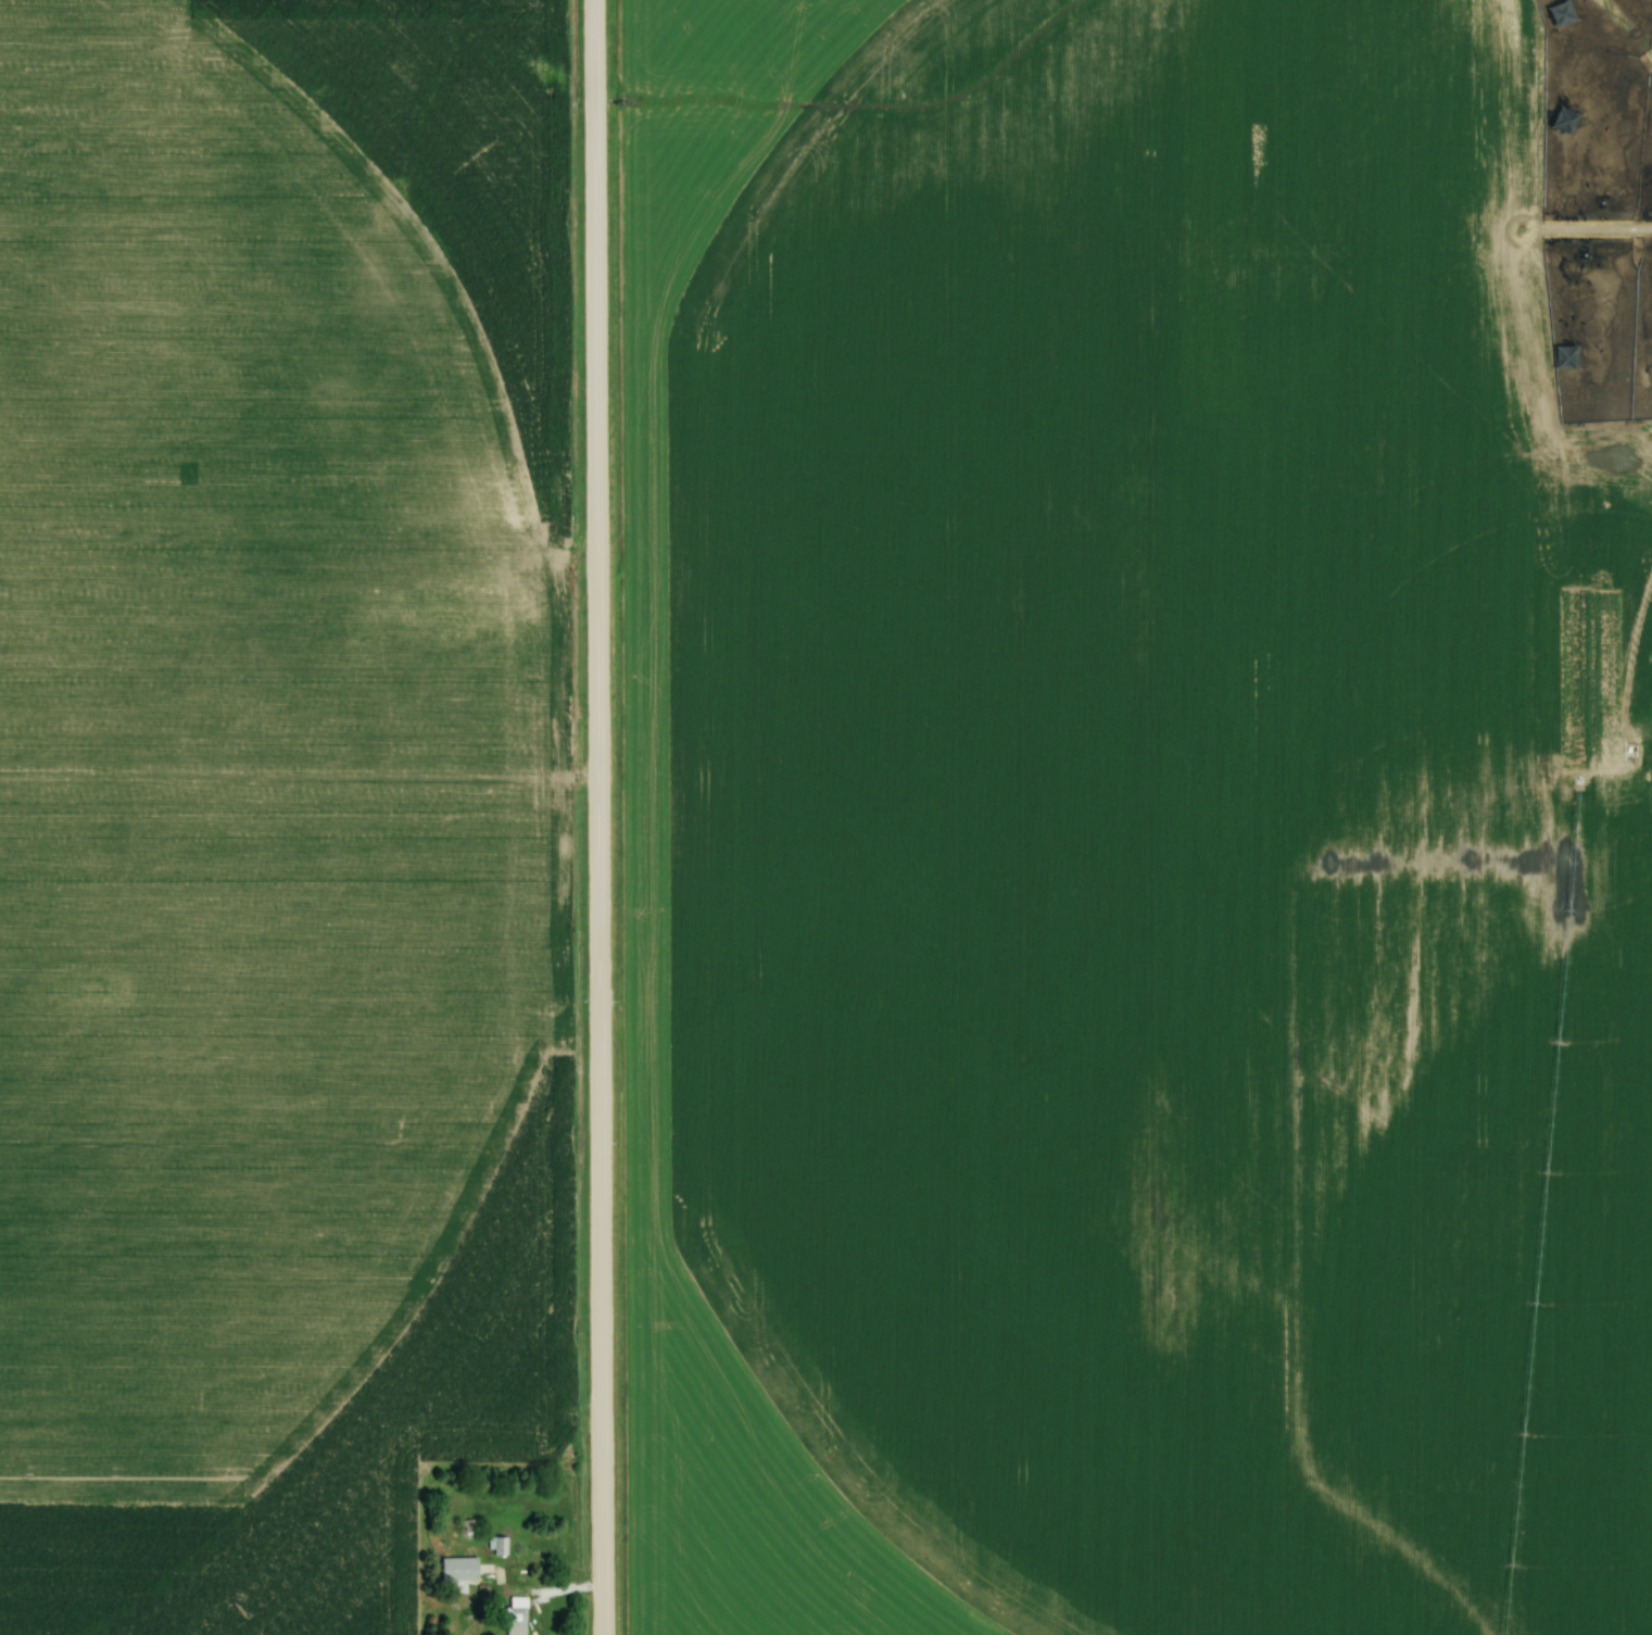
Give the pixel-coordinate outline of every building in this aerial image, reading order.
[(509,1536),(491,1536),(491,1554),(509,1554),(509,1536)] [(444,1557),(444,1581),(481,1581),(481,1557),(444,1557)] [(530,1597),(511,1596),(510,1634),(530,1634),(530,1597)]
